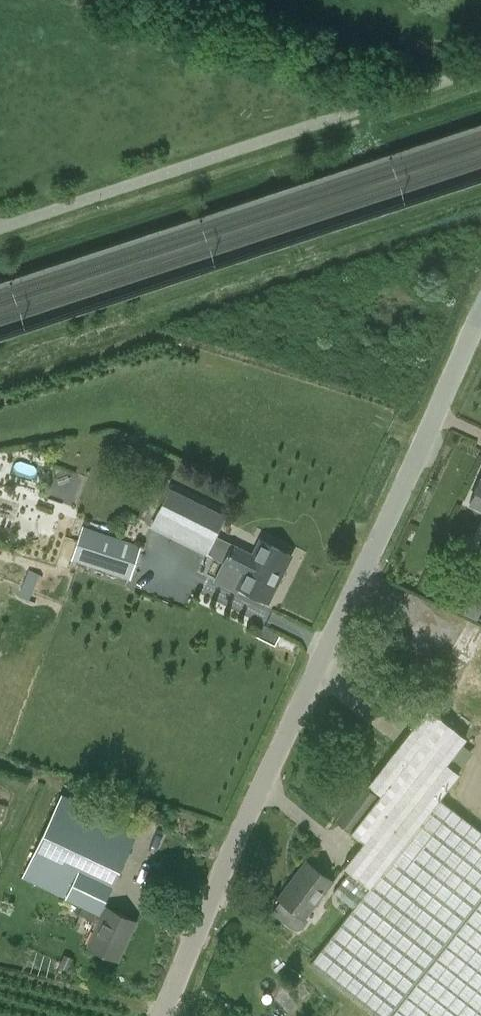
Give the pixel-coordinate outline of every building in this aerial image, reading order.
[(470,502),(480,507),(480,479),(470,502)] [(211,546),(227,515),(170,487),(154,517),(211,546)] [(140,547),(82,528),(72,558),(130,577),(140,547)] [(269,603),(292,554),(261,539),(254,553),(231,542),(222,563),(244,573),(238,587),(269,603)] [(466,737),(428,706),(389,756),(413,772),(443,794),(460,772),(446,762),(466,737)] [(379,794),(363,782),(355,792),(346,786),(340,794),(349,800),(335,820),(363,841),(344,865),(350,870),(333,891),(354,907),(311,963),(379,1015),(480,1015),(480,830),(440,798),(443,794),(413,772),(389,756),(367,783),(380,793),(379,794)] [(117,958),(135,920),(102,904),(138,829),(61,793),(21,876),(81,904),(78,913),(98,922),(87,944),(117,958)] [(271,911),(291,926),(296,928),(300,928),(303,925),(309,918),(306,916),(334,880),(307,859),(277,898),(280,900),(271,911)] [(67,971),(72,959),(64,956),(59,967),(67,971)]
